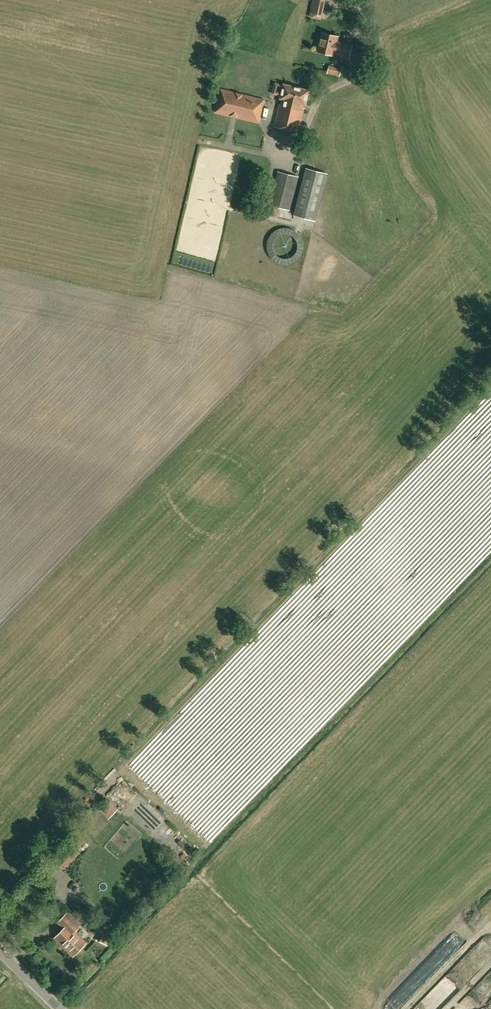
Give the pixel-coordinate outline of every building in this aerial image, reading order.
[(321,18),(323,12),(311,9),(309,15),(321,18)] [(323,32),(319,50),(334,54),(335,49),(343,51),(342,56),(349,58),(352,44),(345,42),(345,43),(336,41),(338,35),(323,32)] [(340,77),(342,68),(329,65),(327,73),(340,77)] [(298,132),(304,108),(302,107),(303,103),(306,104),(309,90),(284,84),(281,98),(284,99),(282,105),(280,105),(274,126),(298,132)] [(218,112),(231,116),(260,123),(265,99),(235,92),(235,91),(221,88),(215,112),(218,112)] [(328,174),(306,168),(293,214),(315,220),(328,174)] [(299,176),(278,171),(269,204),(290,210),(299,176)] [(176,844),(181,851),(191,845),(186,837),(176,844)] [(63,884),(69,880),(66,876),(60,880),(63,884)] [(73,956),(85,943),(74,932),(80,926),(67,913),(59,922),(65,928),(55,938),(73,956)] [(114,938),(117,931),(102,922),(98,929),(114,938)]
